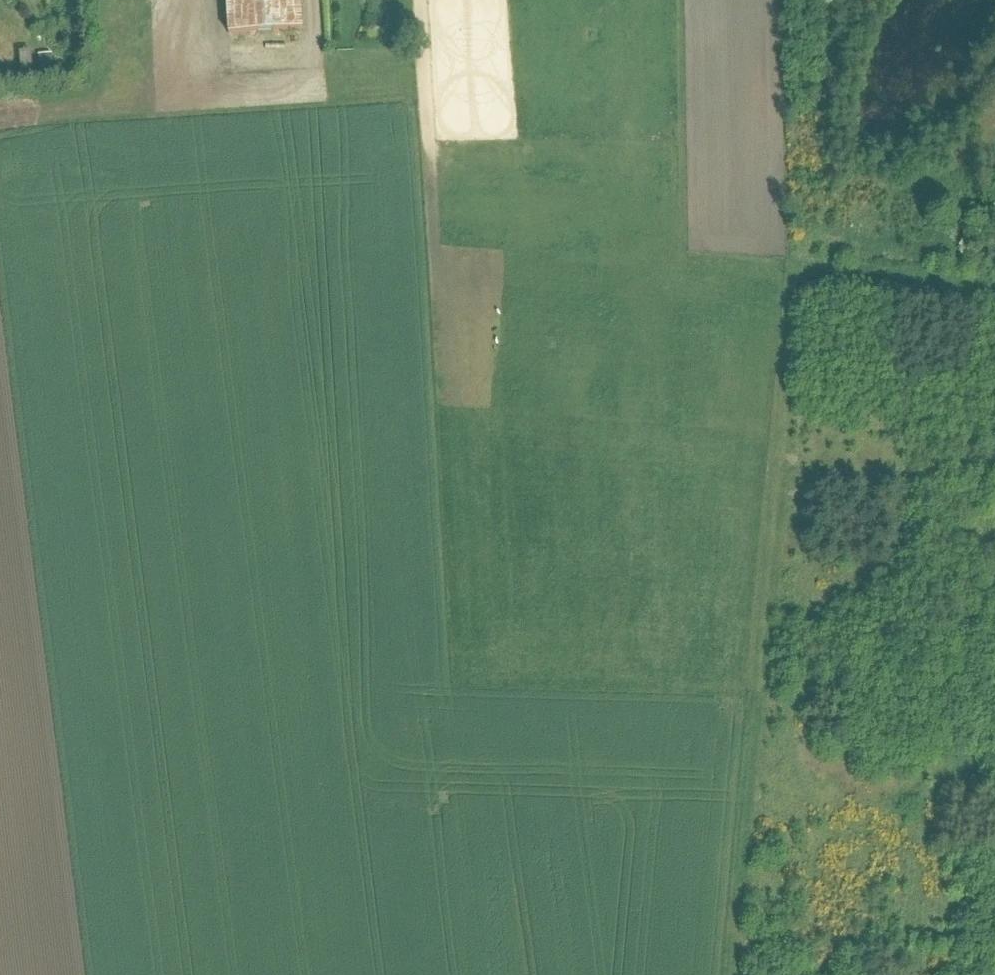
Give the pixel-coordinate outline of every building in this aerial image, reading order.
[(300,0),(227,0),(229,37),(302,32),(300,0)]
